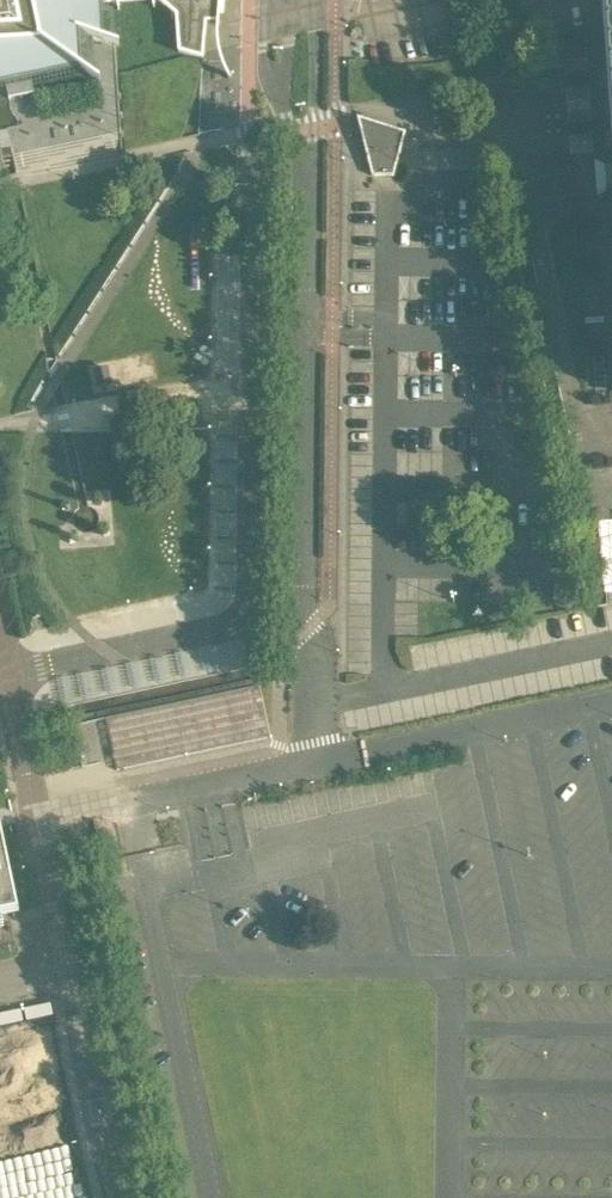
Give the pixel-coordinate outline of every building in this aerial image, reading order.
[(90,76),(100,83),(100,80),(92,75),(89,35),(119,45),(119,43),(115,42),(112,0),(113,0),(0,0),(0,95),(90,76)] [(204,50),(207,13),(223,12),(224,0),(159,0),(176,15),(178,51),(203,58),(204,50)] [(611,131),(611,0),(603,0),(611,131)] [(394,176),(406,132),(358,118),(373,175),(394,176)] [(107,368),(94,371),(99,389),(111,387),(107,368)] [(112,765),(266,739),(258,688),(103,713),(112,765)] [(18,911),(0,825),(0,915),(18,911)]
